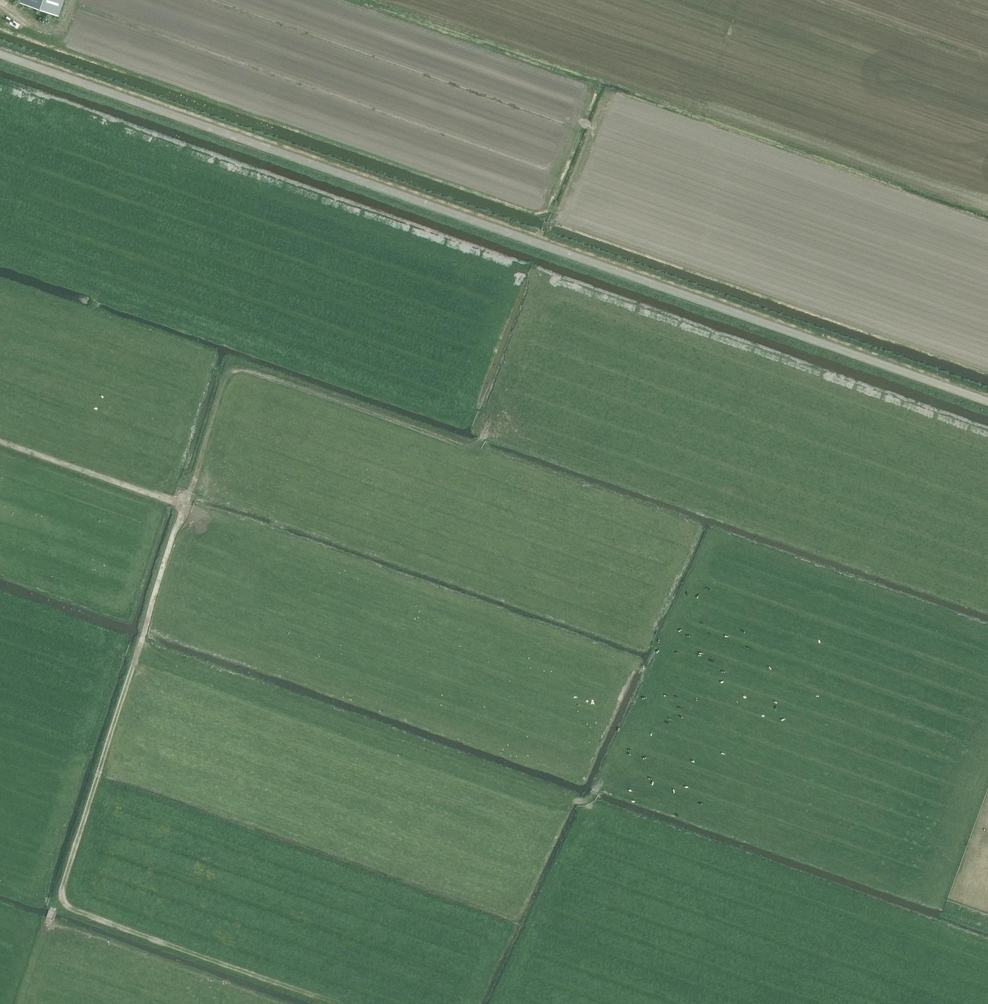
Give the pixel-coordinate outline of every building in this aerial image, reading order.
[(20,2),(58,15),(63,0),(20,0),(20,2)]
